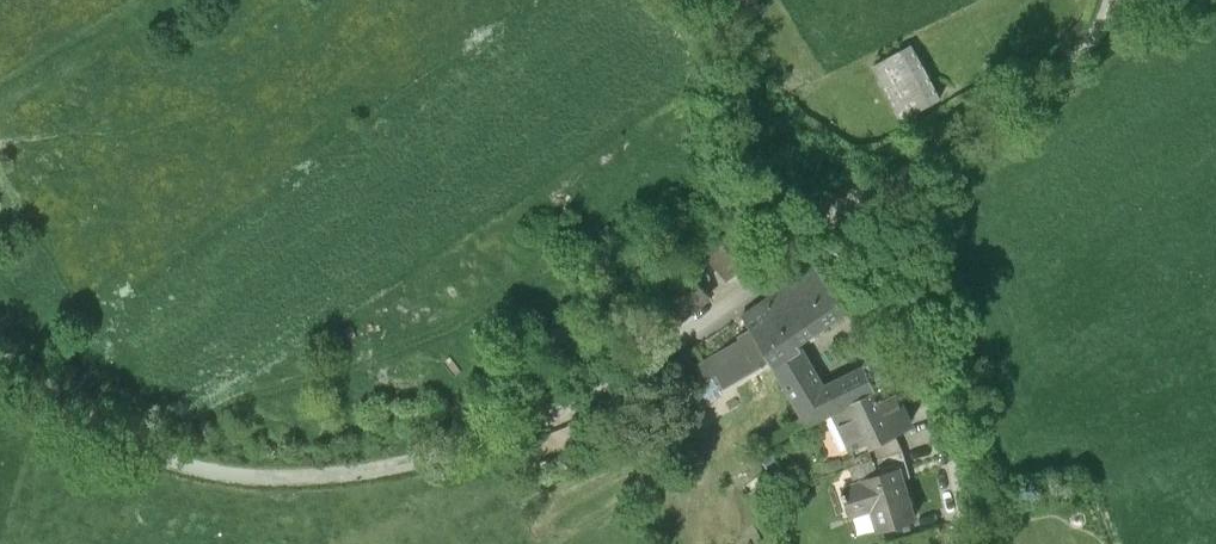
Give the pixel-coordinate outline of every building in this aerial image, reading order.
[(927,39),(888,61),(917,115),(957,93),(927,39)] [(719,247),(743,275),(764,257),(740,229),(719,247)] [(759,310),(767,323),(787,354),(778,365),(806,348),(814,338),(869,303),(835,259),(759,310)] [(724,292),(700,263),(672,285),(696,315),(724,292)] [(757,334),(701,365),(707,379),(732,365),(740,380),(787,354),(767,323),(754,331),(757,334)] [(809,347),(806,348),(778,365),(811,420),(838,407),(896,379),(874,327),(853,337),(867,362),(829,381),(809,347)] [(919,426),(896,379),(838,407),(861,455),(874,449),(900,436),(919,426)] [(907,451),(900,436),(874,449),(877,459),(907,451)] [(915,477),(907,451),(877,459),(883,476),(905,469),(908,479),(915,477)] [(883,476),(846,487),(855,516),(876,509),(883,532),(921,520),(908,479),(905,469),(883,476)]
